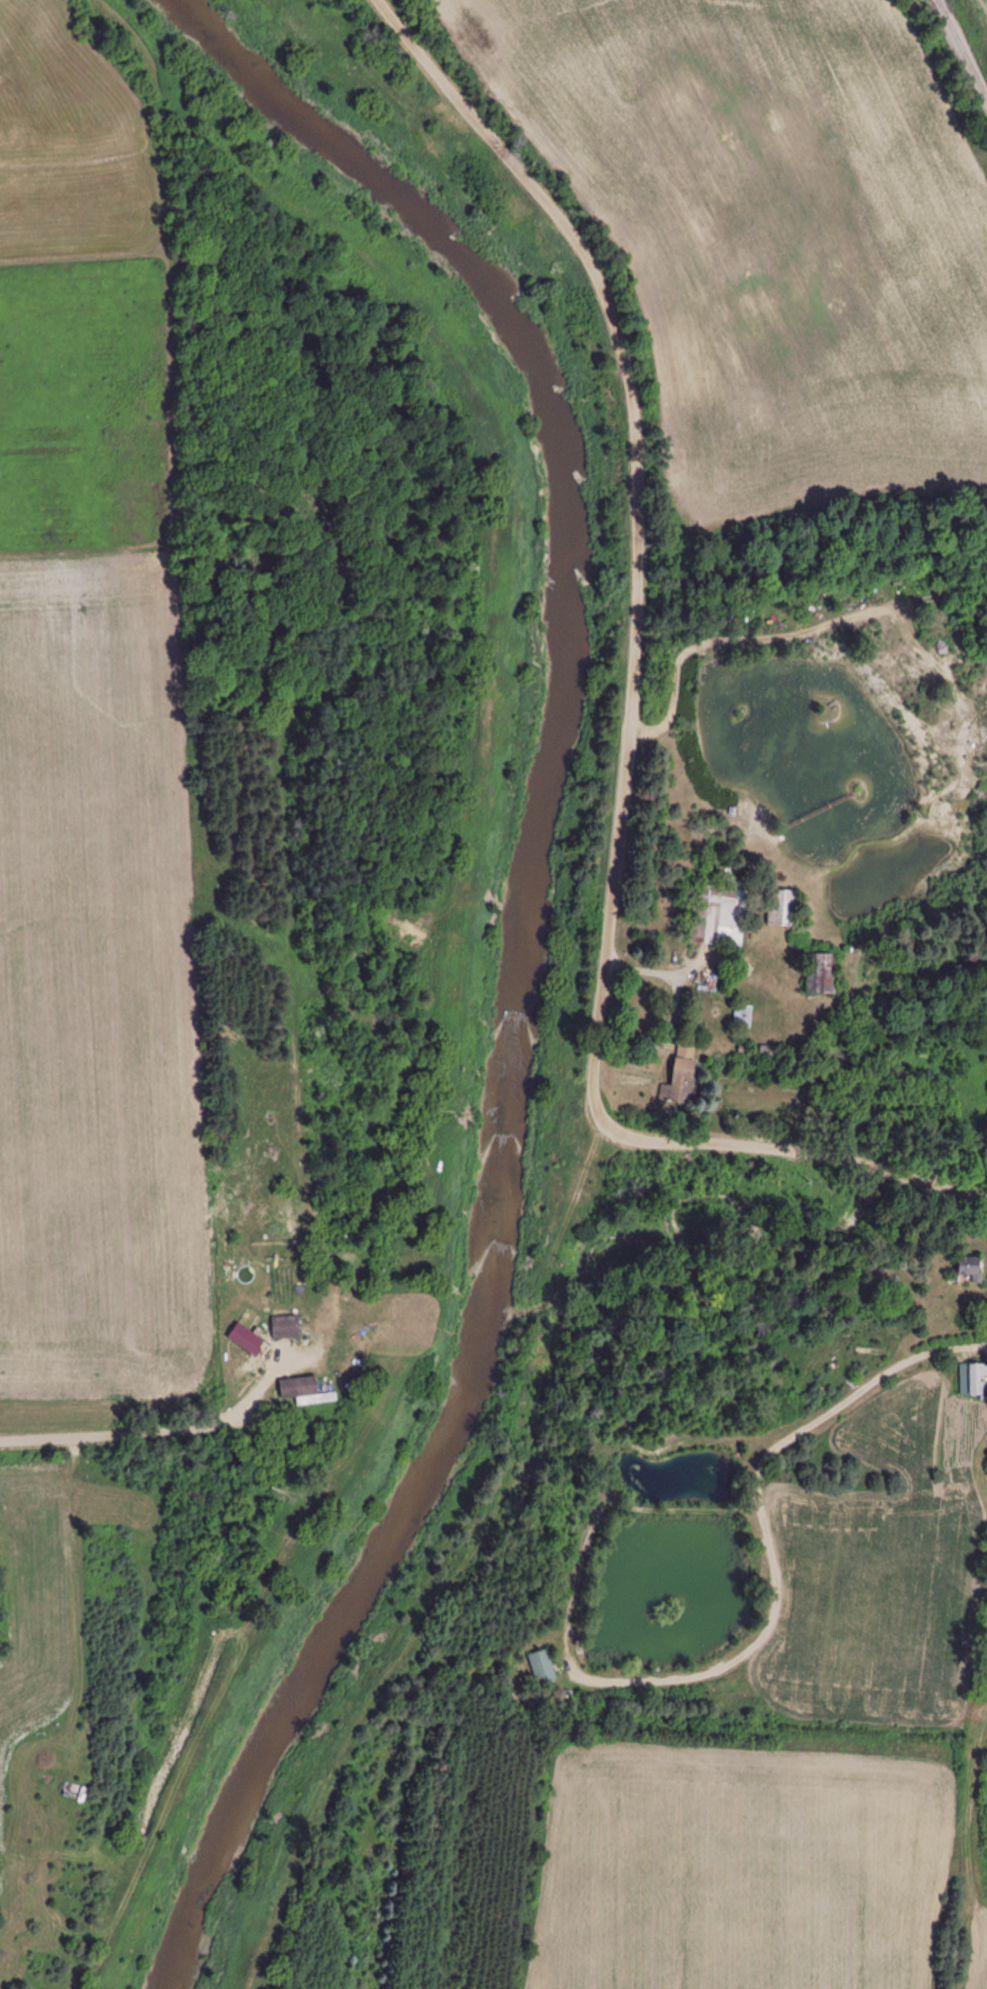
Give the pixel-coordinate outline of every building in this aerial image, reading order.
[(698,886),(695,945),(744,947),(746,888),(698,886)] [(799,892),(770,891),(769,927),(798,928),(799,892)] [(809,995),(836,995),(836,955),(809,955),(809,995)] [(659,1102),(691,1105),(698,1046),(678,1043),(673,1086),(661,1084),(659,1102)] [(982,1283),(982,1257),(960,1257),(960,1283),(982,1283)] [(273,1317),(273,1339),(300,1339),(300,1317),(273,1317)] [(267,1342),(239,1323),(229,1338),(257,1357),(267,1342)] [(960,1364),(960,1398),(986,1397),(986,1363),(960,1364)] [(279,1381),(281,1399),(318,1396),(317,1377),(279,1381)] [(539,1686),(558,1679),(547,1649),(528,1655),(539,1686)]
